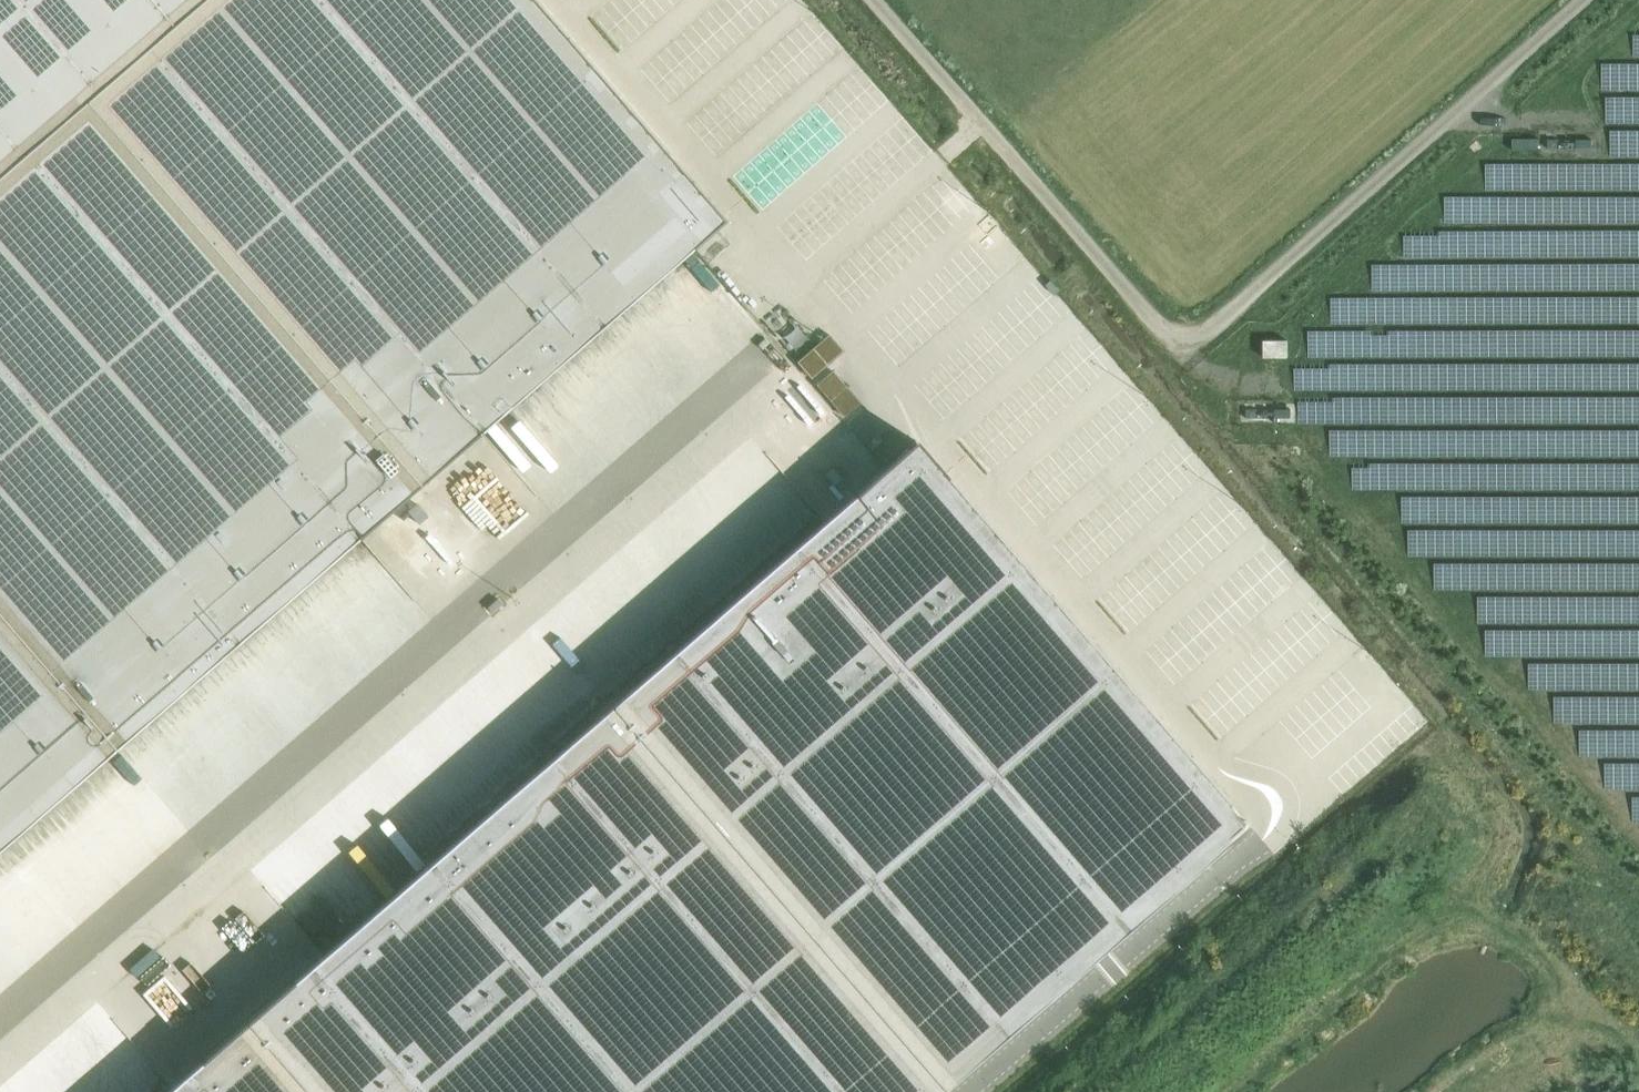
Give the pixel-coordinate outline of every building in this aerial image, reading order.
[(723,217),(707,199),(707,198),(535,0),(0,0),(0,844),(723,217)] [(808,127),(788,138),(795,151),(780,160),(791,180),(833,158),(821,136),(826,134),(817,117),(806,123),(808,127)] [(1264,336),(1264,354),(1288,354),(1288,336),(1264,336)] [(195,1091),(967,1091),(1254,844),(919,466),(195,1091)]
